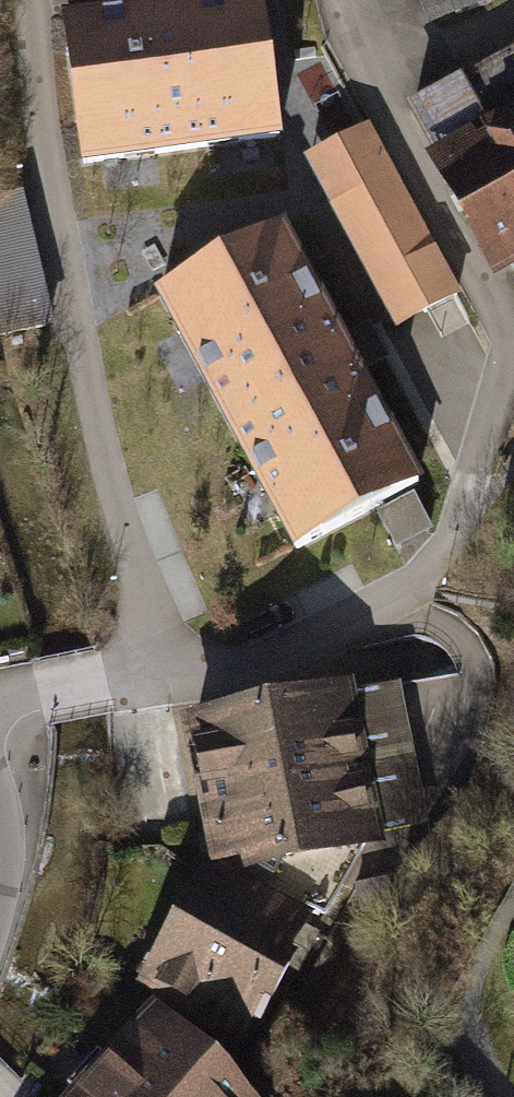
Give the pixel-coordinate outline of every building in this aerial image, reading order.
[(438,36),(513,5),(513,0),(423,0),(438,36)] [(72,27),(92,168),(274,142),(253,1),(72,27)] [(365,128),(300,164),(393,334),(458,298),(365,128)] [(438,178),(499,286),(513,278),(513,135),(438,178)] [(421,496),(284,231),(154,298),(291,563),(421,496)] [(176,734),(203,864),(238,857),(242,875),(373,849),(342,701),(176,734)] [(194,872),(135,988),(241,1041),(300,925),(194,872)] [(143,1019),(78,1096),(236,1096),(143,1019)]
